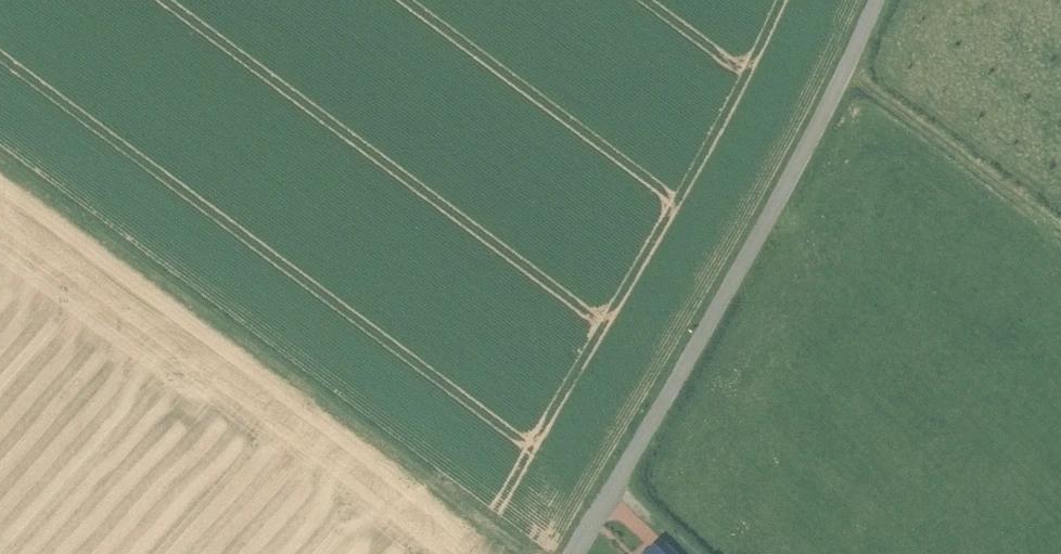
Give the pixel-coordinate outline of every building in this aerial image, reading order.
[(657,553),(675,553),(666,545),(657,553)]
